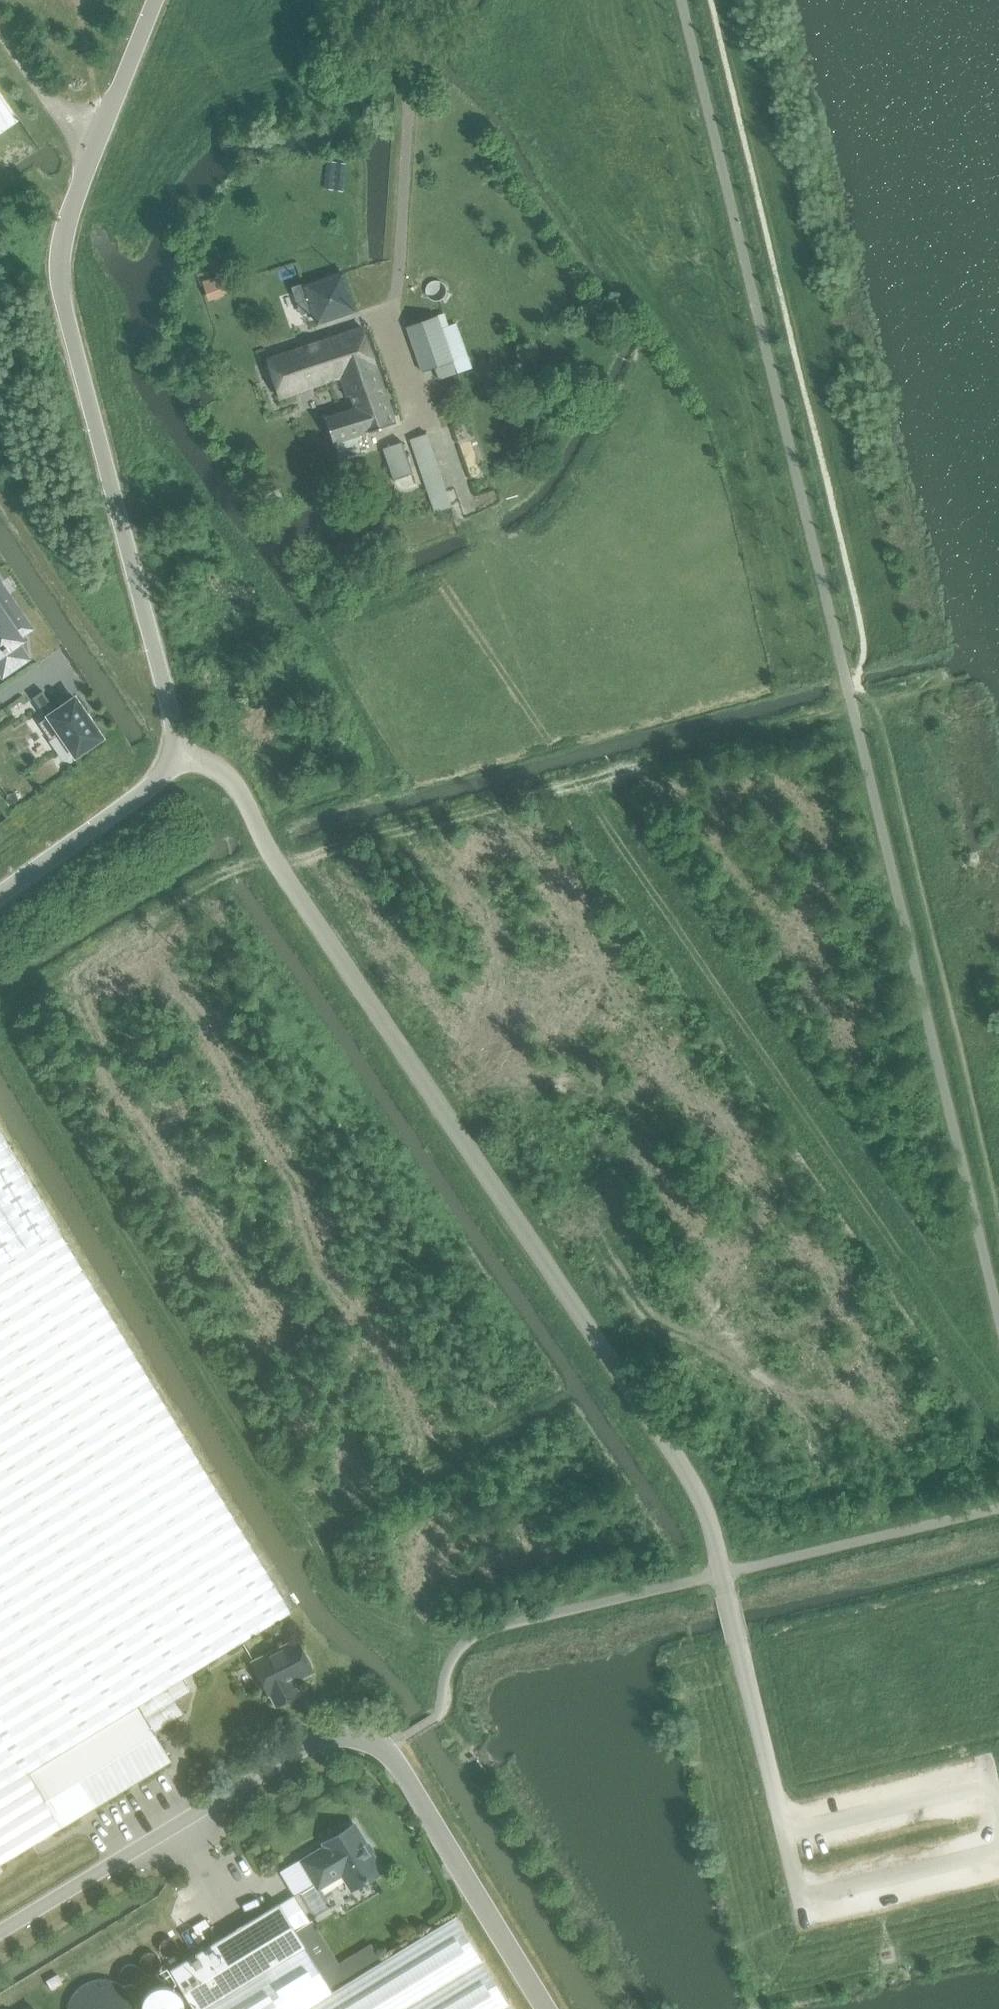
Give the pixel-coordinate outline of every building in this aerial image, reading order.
[(0,73),(0,154),(38,128),(0,73)] [(223,274),(218,275),(202,281),(208,299),(229,292),(226,282),(223,274)] [(438,381),(470,370),(455,326),(442,330),(438,317),(408,327),(423,373),(434,370),(438,381)] [(342,380),(348,398),(351,397),(356,410),(325,420),(337,457),(366,447),(363,437),(396,426),(364,328),(267,360),(280,400),(342,380)] [(393,481),(413,474),(403,444),(383,450),(393,481)] [(270,508),(283,500),(277,490),(263,498),(270,508)] [(3,674),(26,658),(16,644),(21,640),(18,636),(12,627),(23,619),(0,585),(0,669),(3,674)] [(42,691),(33,698),(46,718),(39,723),(50,740),(60,733),(75,756),(102,738),(92,723),(85,713),(75,698),(56,711),(42,691)] [(183,1678),(291,1612),(58,1228),(0,1133),(0,1789),(183,1678)] [(292,1682),(313,1672),(297,1640),(252,1663),(268,1694),(271,1693),(277,1706),(298,1695),(292,1682)] [(61,1826),(62,1827),(171,1761),(154,1732),(184,1714),(176,1700),(191,1691),(183,1678),(0,1789),(0,1863),(61,1826)] [(370,1858),(373,1856),(372,1854),(373,1851),(368,1843),(365,1842),(355,1824),(324,1843),(326,1846),(302,1861),(318,1888),(346,1872),(355,1888),(379,1874),(370,1858)] [(194,2008),(205,2008),(306,1948),(295,1931),(310,1921),(294,1895),(279,1904),(170,1970),(194,2008)] [(205,2008),(511,2008),(455,1916),(381,1961),(332,1991),(306,1948),(205,2008)] [(310,1921),(295,1931),(306,1948),(332,1991),(381,1961),(371,1944),(339,1963),(313,1920),(310,1921)] [(63,1981),(58,1972),(46,1979),(52,1988),(63,1981)]
